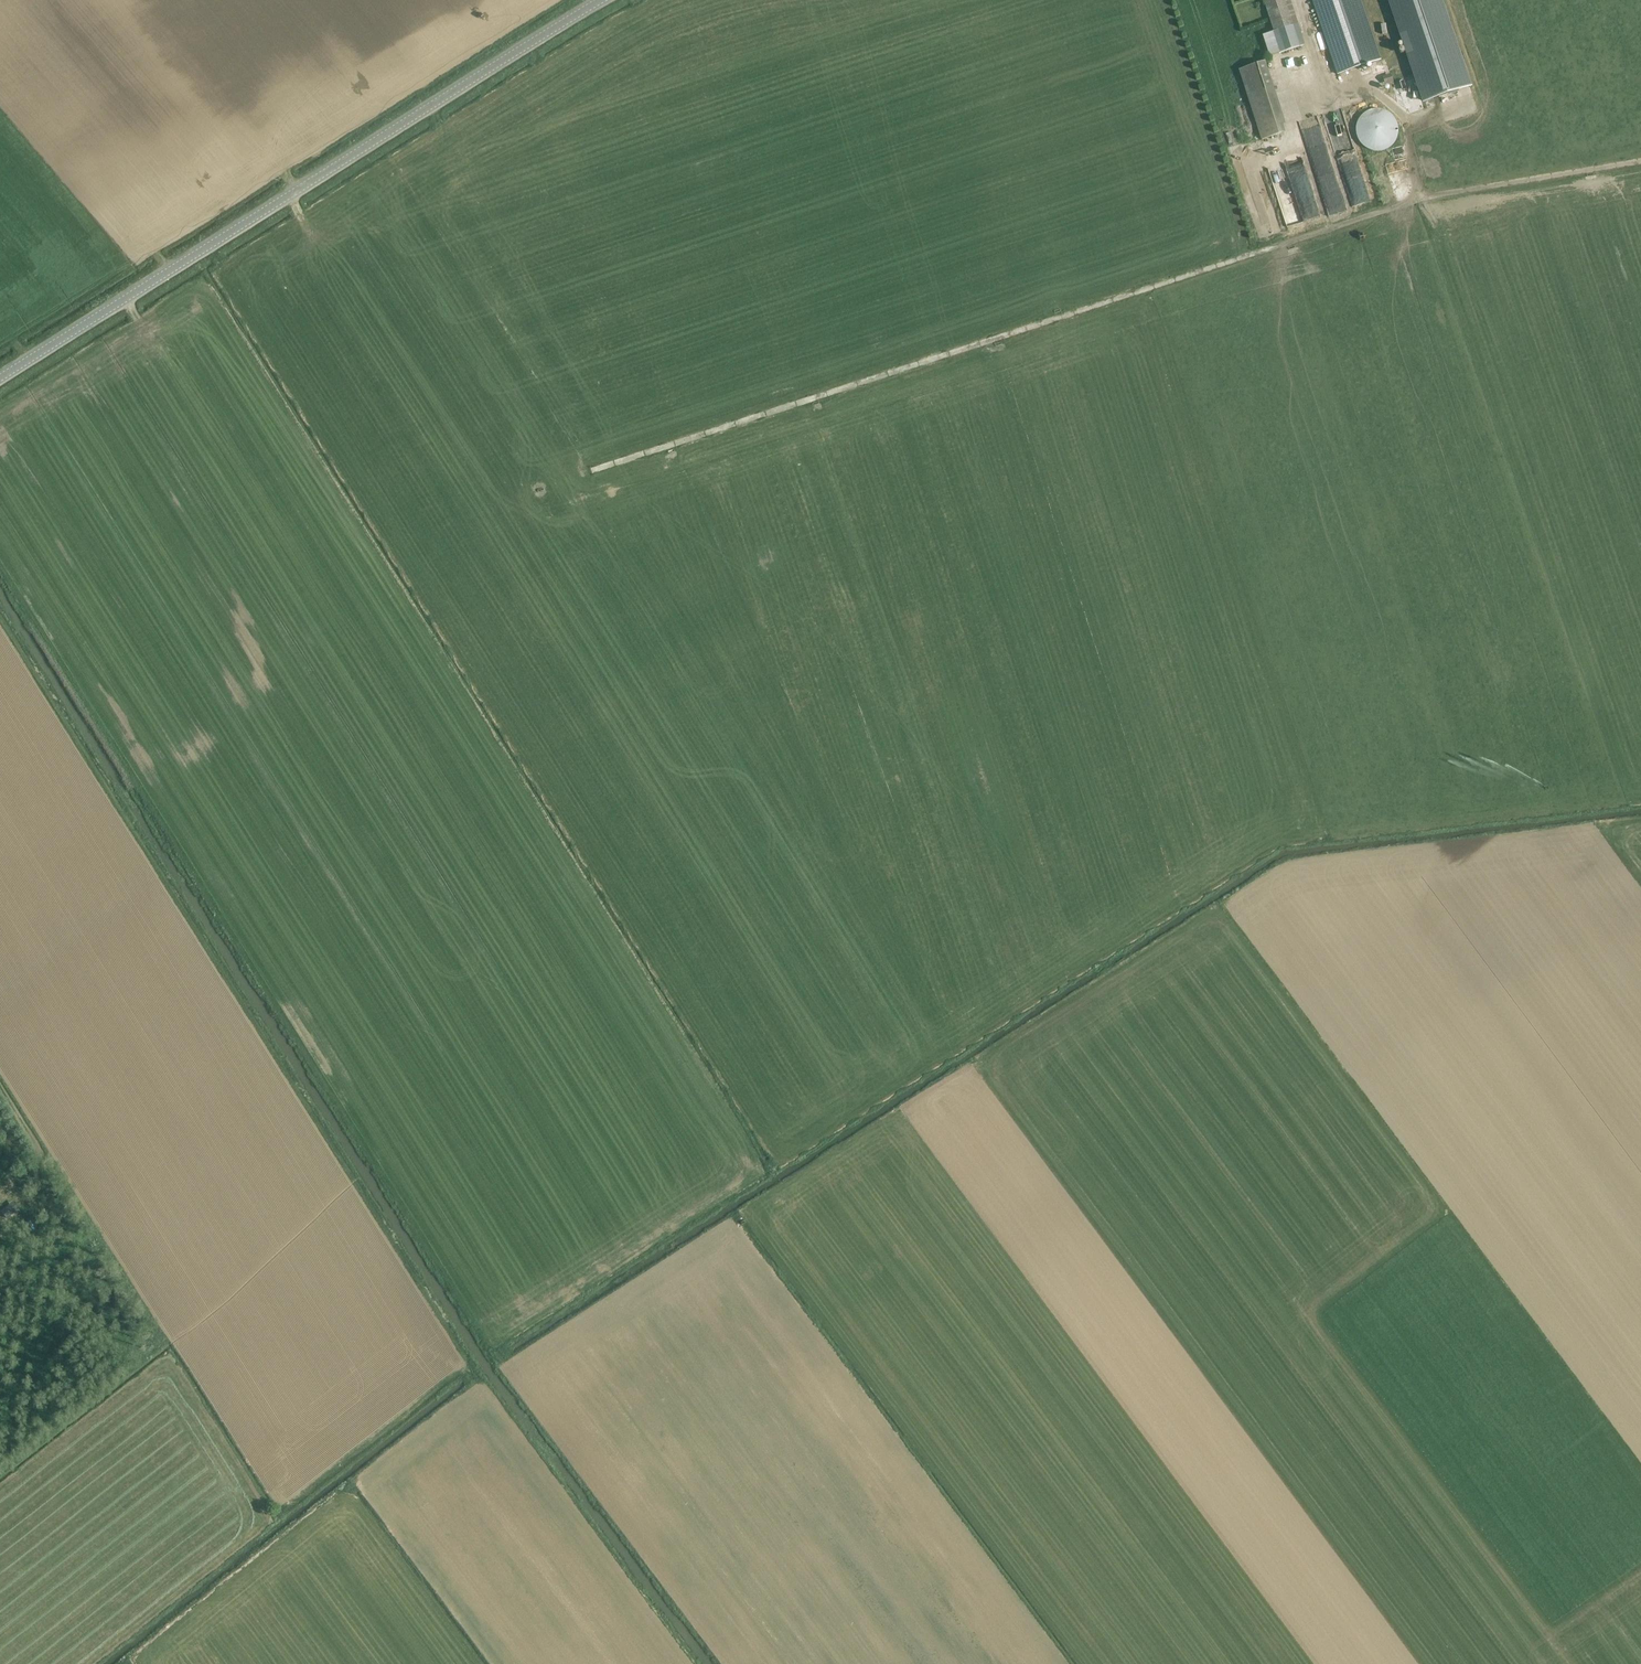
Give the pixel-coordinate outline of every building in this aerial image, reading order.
[(1285,0),(1264,0),(1275,33),(1263,37),(1270,58),(1301,47),(1285,0)] [(1361,0),(1313,0),(1339,75),(1382,61),(1361,0)] [(1424,106),(1473,90),(1443,0),(1388,0),(1424,106)] [(1290,60),(1302,92),(1308,90),(1296,58),(1290,60)] [(1288,132),(1266,61),(1239,70),(1262,140),(1288,132)] [(1391,74),(1383,77),(1386,85),(1394,82),(1391,74)] [(1382,110),(1378,109),(1374,109),(1370,111),(1366,112),(1363,115),(1360,118),(1358,122),(1357,126),(1356,130),(1356,134),(1358,138),(1359,142),(1362,145),(1365,148),(1369,150),(1373,151),(1377,151),(1381,151),(1385,150),(1389,148),(1392,145),(1395,142),(1397,139),(1398,135),(1398,131),(1398,127),(1397,123),(1395,119),(1392,116),(1389,113),(1386,111),(1382,110)] [(1387,162),(1387,172),(1408,170),(1407,160),(1387,162)]
